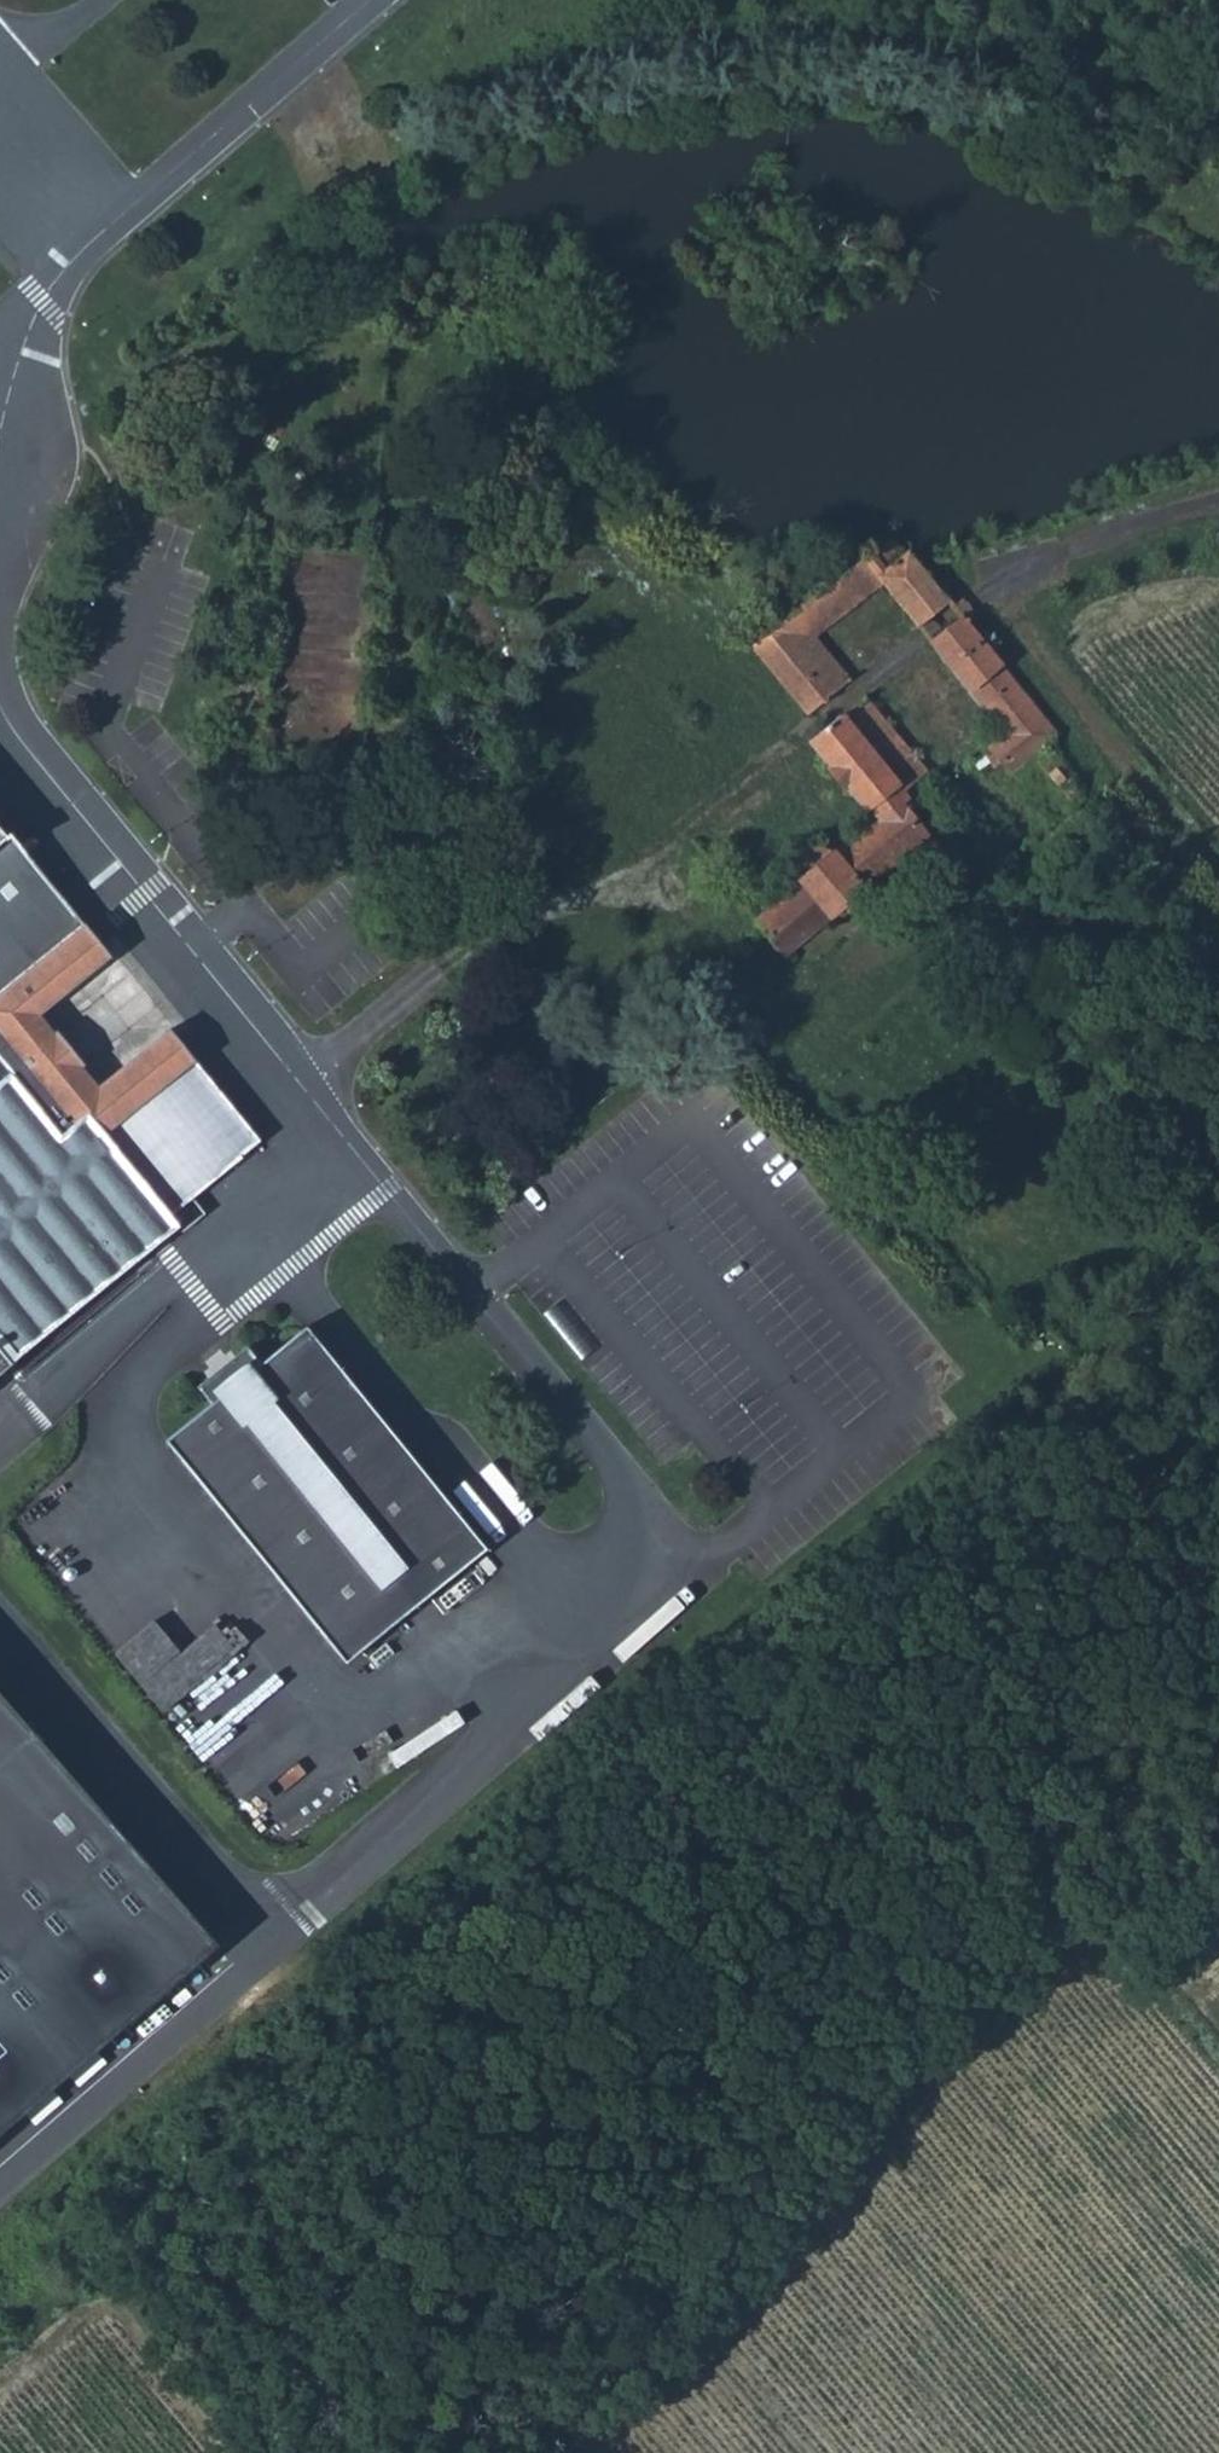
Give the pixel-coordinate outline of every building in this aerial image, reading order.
[(948,601),(913,556),(904,547),(882,546),(876,548),(797,611),(819,639),(884,590),(915,628),(948,601)] [(851,679),(819,639),(797,611),(769,635),(822,702),(851,679)] [(1042,748),(1058,734),(961,616),(929,643),(1003,735),(987,748),(1009,774),(1033,755),(1042,748)] [(868,696),(844,716),(878,758),(882,760),(904,742),(868,696)] [(815,740),(877,816),(906,792),(929,773),(904,742),(882,760),(878,758),(844,716),(815,740)] [(1078,807),(1085,800),(1042,748),(1033,755),(1078,807)] [(877,816),(882,824),(903,805),(913,800),(906,792),(877,816)] [(882,824),(760,924),(786,958),(848,908),(852,913),(858,914),(865,909),(867,904),(867,900),(863,894),(931,838),(906,809),(913,800),(903,805),(882,824)] [(266,1136),(174,1016),(106,1074),(49,1003),(116,940),(0,806),(0,1365),(266,1136)] [(210,1401),(167,1436),(179,1451),(346,1655),(485,1541),(305,1323),(261,1359),(247,1341),(196,1383),(210,1401)] [(220,1936),(0,1683),(0,2123),(220,1936)]
